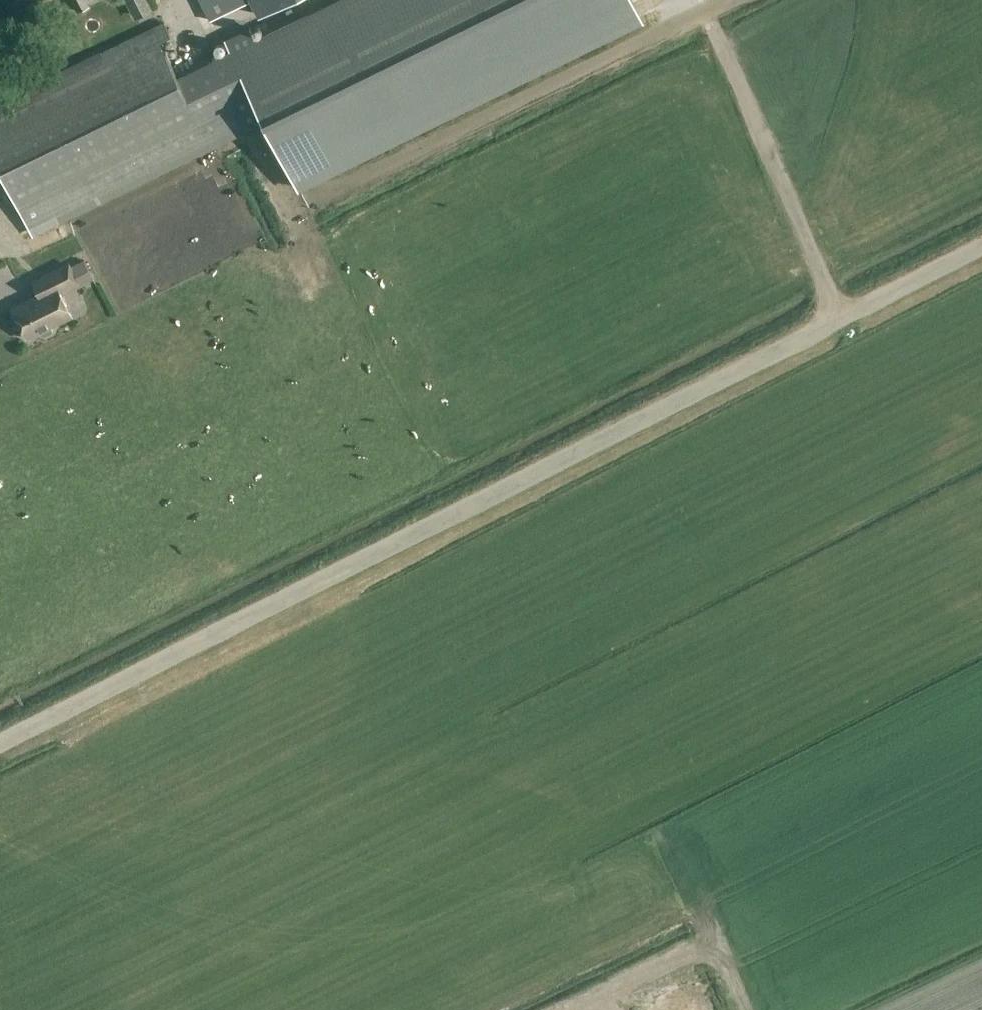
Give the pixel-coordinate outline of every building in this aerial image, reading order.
[(78,11),(90,6),(87,0),(72,0),(78,11)] [(134,18),(152,9),(147,0),(125,0),(134,18)] [(632,0),(331,0),(254,37),(249,26),(223,38),(229,50),(177,75),(188,98),(219,83),(227,99),(248,89),(297,190),(643,23),(632,0)] [(210,19),(233,8),(229,0),(201,0),(210,19)] [(188,98),(177,75),(154,27),(0,101),(0,167),(31,232),(242,130),(227,99),(219,83),(188,98)] [(84,259),(70,265),(69,264),(40,278),(46,290),(12,307),(27,337),(40,331),(41,333),(44,335),(51,331),(52,328),(51,326),(71,316),(59,290),(78,281),(79,285),(93,278),(84,259)]
